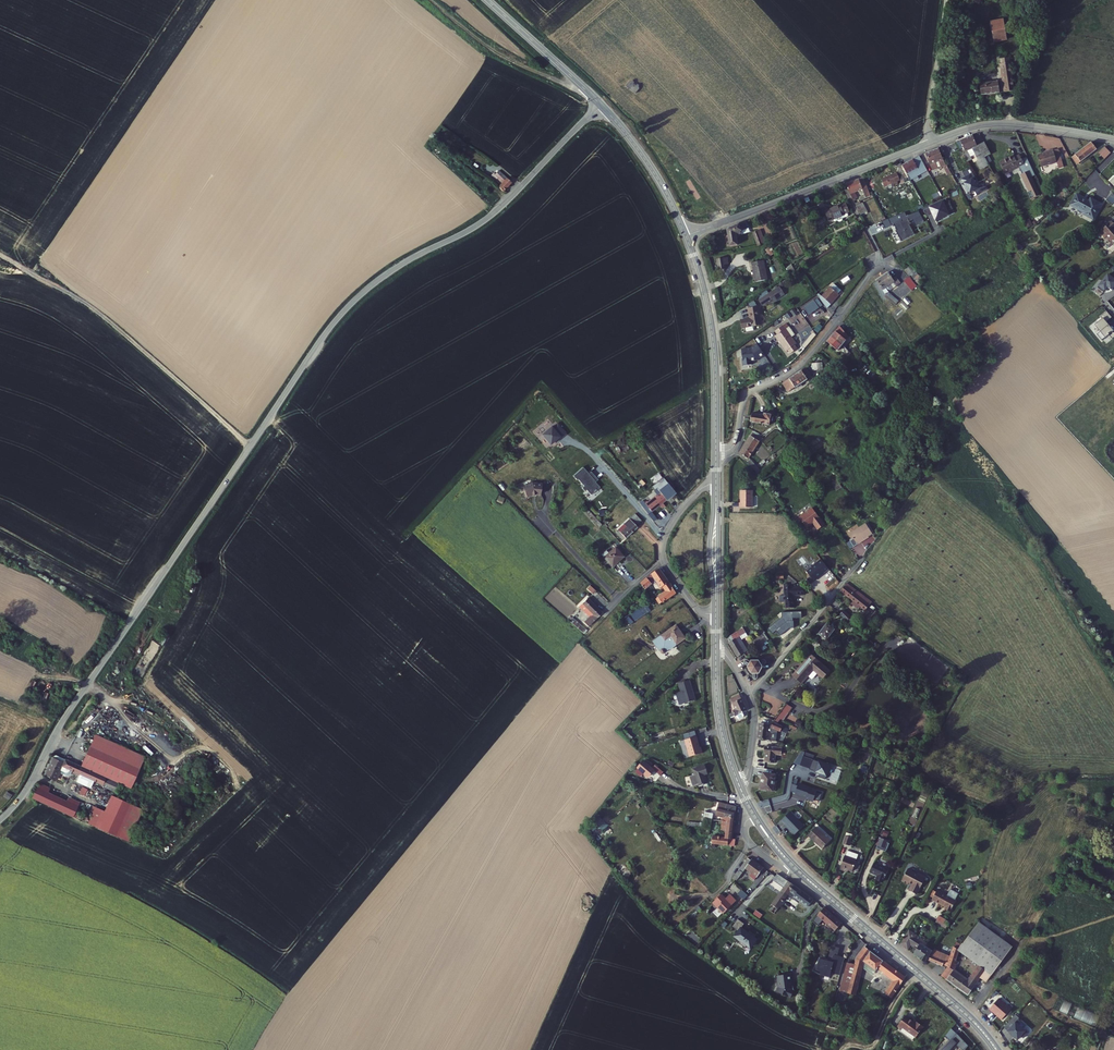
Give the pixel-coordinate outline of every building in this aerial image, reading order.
[(1004,22),(1003,18),(976,23),(980,45),(1007,39),(1006,33),(1004,22)] [(1013,91),(1009,57),(1000,59),(1004,92),(1013,91)] [(626,87),(635,94),(640,87),(631,80),(626,87)] [(980,95),(998,92),(996,81),(978,84),(980,95)] [(974,160),(985,178),(994,174),(983,157),(976,146),(974,147),(970,136),(953,142),(958,149),(960,148),(962,152),(960,153),(965,161),(970,158),(968,155),(973,153),(976,158),(975,158),(976,159),(974,160)] [(976,146),(983,157),(989,154),(982,142),(976,146)] [(1076,165),(1092,154),(1088,147),(1071,158),(1076,165)] [(940,166),(943,165),(939,156),(936,149),(923,154),(930,170),(935,168),(933,162),(938,160),(940,166)] [(1043,154),(1035,156),(1038,166),(1054,163),(1056,169),(1060,168),(1056,150),(1051,151),(1051,150),(1043,152),(1043,154)] [(1101,164),(1107,159),(1100,151),(1094,157),(1101,164)] [(1003,176),(1014,170),(1018,168),(1019,172),(1021,175),(1021,176),(1029,192),(1028,193),(1031,200),(1040,195),(1031,178),(1035,176),(1025,157),(1019,160),(1018,156),(1013,159),(1012,158),(998,165),(1003,176)] [(899,167),(907,179),(925,169),(917,157),(899,167)] [(501,193),(510,184),(497,172),(493,176),(499,182),(494,186),(501,193)] [(978,187),(970,174),(962,179),(964,183),(966,185),(964,186),(968,193),(972,190),(976,191),(978,194),(988,188),(984,183),(978,187)] [(889,187),(899,183),(895,175),(884,180),(889,187)] [(863,199),(871,196),(869,193),(868,194),(861,180),(861,179),(844,186),(847,195),(850,200),(854,199),(852,194),(860,191),(863,199)] [(883,189),(889,187),(884,180),(879,182),(883,189)] [(1064,186),(1060,189),(1065,195),(1069,192),(1064,186)] [(1091,221),(1099,206),(1088,200),(1086,202),(1074,196),(1068,207),(1081,213),(1080,215),(1091,221)] [(942,202),(929,207),(932,214),(934,213),(935,216),(933,216),(935,221),(940,219),(939,218),(947,214),(946,211),(952,209),(949,202),(943,205),(942,202)] [(860,203),(858,204),(854,206),(860,216),(865,215),(860,203)] [(842,216),(844,215),(841,207),(836,209),(836,208),(823,213),(830,222),(831,224),(833,223),(833,224),(835,224),(837,224),(837,222),(837,221),(843,219),(843,218),(842,216)] [(925,217),(932,214),(929,207),(922,210),(925,217)] [(918,211),(906,216),(904,212),(881,222),(884,230),(893,226),(897,233),(895,233),(901,244),(915,236),(908,224),(910,223),(909,221),(912,219),(915,225),(923,221),(918,211)] [(830,222),(823,213),(820,215),(824,224),(830,222)] [(739,234),(756,228),(753,221),(728,232),(730,250),(731,250),(737,248),(735,240),(740,237),(739,234)] [(1112,222),(1100,232),(1105,239),(1107,237),(1112,245),(1113,244),(1113,224),(1112,222)] [(785,228),(782,228),(784,241),(793,239),(792,234),(786,235),(785,228)] [(758,249),(764,246),(759,233),(756,234),(758,249)] [(755,284),(766,283),(764,264),(753,264),(755,284)] [(1109,273),(1098,286),(1103,291),(1108,286),(1112,290),(1113,287),(1113,278),(1109,273)] [(884,292),(900,281),(898,278),(894,280),(890,274),(879,282),(878,282),(878,283),(884,292)] [(915,290),(919,287),(910,278),(906,281),(915,290)] [(886,295),(902,285),(900,281),(884,292),(886,295)] [(765,301),(767,304),(778,297),(773,289),(753,303),(756,308),(765,301)] [(821,298),(830,311),(836,302),(841,296),(831,289),(828,293),(827,293),(823,298),(822,297),(821,298)] [(807,309),(812,317),(825,308),(823,306),(821,307),(817,302),(807,309)] [(1107,311),(1101,316),(1103,318),(1099,322),(1100,323),(1096,326),(1100,331),(1097,333),(1102,339),(1109,334),(1113,338),(1113,337),(1113,331),(1112,330),(1111,331),(1109,328),(1110,327),(1106,322),(1112,316),(1107,311)] [(743,327),(744,335),(745,339),(752,338),(751,335),(759,333),(757,315),(748,316),(749,326),(743,327)] [(790,354),(797,348),(795,345),(796,344),(791,337),(793,336),(794,337),(795,336),(795,334),(794,333),(793,333),(786,323),(775,331),(777,335),(776,336),(787,351),(788,351),(790,354)] [(832,339),(845,349),(847,347),(843,345),(850,336),(841,329),(832,339)] [(844,351),(845,349),(832,339),(828,344),(838,352),(841,349),(844,351)] [(767,359),(760,348),(756,351),(756,352),(744,354),(747,370),(754,369),(754,364),(759,364),(762,361),(763,362),(767,359)] [(859,364),(865,361),(862,355),(857,358),(859,364)] [(823,370),(822,362),(811,363),(812,371),(823,370)] [(805,377),(802,371),(784,382),(789,390),(810,378),(808,375),(805,377)] [(767,424),(769,414),(762,413),(762,415),(749,412),(747,420),(767,424)] [(554,430),(544,437),(552,448),(556,444),(561,440),(562,442),(568,437),(560,427),(555,432),(554,430)] [(748,455),(755,433),(751,429),(750,432),(743,453),(748,455)] [(761,476),(764,473),(750,455),(747,458),(761,476)] [(586,494),(591,500),(600,492),(596,487),(596,486),(593,482),(595,480),(591,476),(589,478),(583,471),(573,480),(577,484),(578,483),(584,490),(582,492),(585,496),(586,494)] [(660,495),(667,504),(677,498),(663,481),(652,490),(655,493),(657,491),(658,492),(660,495)] [(540,498),(541,487),(531,486),(521,490),(526,500),(531,498),(533,499),(535,498),(540,498)] [(739,505),(751,505),(751,487),(740,487),(740,500),(738,500),(739,505)] [(639,502),(646,497),(641,491),(635,496),(639,502)] [(648,508),(643,502),(639,506),(656,524),(659,521),(653,514),(660,509),(662,512),(665,509),(663,507),(667,504),(660,495),(658,492),(655,494),(659,499),(653,504),(648,508)] [(655,493),(648,499),(653,504),(659,499),(655,494),(655,493)] [(801,519),(809,529),(816,524),(821,531),(827,526),(815,509),(801,519)] [(638,528),(644,523),(637,515),(631,519),(638,528)] [(627,526),(619,534),(624,540),(638,528),(631,519),(625,524),(627,526)] [(627,526),(625,524),(616,531),(619,534),(627,526)] [(867,524),(852,535),(857,541),(853,543),(857,549),(864,544),(863,542),(871,537),(874,534),(867,524)] [(607,551),(602,555),(613,566),(624,556),(615,547),(609,553),(607,551)] [(824,577),(831,571),(824,562),(819,566),(815,569),(814,568),(808,572),(817,583),(820,580),(820,581),(825,577),(824,577)] [(660,570),(638,587),(644,593),(651,587),(649,586),(654,582),(661,591),(663,590),(671,584),(660,570)] [(786,599),(786,605),(794,606),(795,599),(793,599),(794,593),(805,593),(805,585),(789,585),(790,582),(786,581),(786,593),(781,593),(781,599),(786,599)] [(674,588),(671,584),(663,590),(666,594),(674,588)] [(865,605),(870,609),(877,601),(851,584),(845,591),(858,600),(857,603),(864,608),(865,605)] [(656,601),(660,607),(678,594),(674,588),(666,594),(656,601)] [(596,595),(591,590),(587,593),(593,599),(596,595)] [(629,619),(635,625),(658,608),(653,601),(629,619)] [(595,622),(601,616),(587,603),(582,608),(582,609),(585,612),(585,614),(585,615),(586,616),(587,616),(589,616),(595,622)] [(842,612),(850,620),(855,614),(848,608),(846,610),(845,609),(842,612)] [(782,609),(782,614),(767,625),(770,630),(774,627),(777,633),(787,626),(792,626),(792,619),(791,619),(791,616),(800,616),(800,610),(782,609)] [(587,616),(590,619),(585,624),(589,628),(595,622),(589,616),(587,616)] [(572,619),(569,622),(584,634),(586,631),(587,631),(572,619)] [(635,625),(629,619),(626,621),(631,628),(635,625)] [(830,634),(832,636),(838,629),(834,625),(831,622),(827,628),(823,633),(827,636),(830,634)] [(753,646),(741,630),(739,627),(729,634),(742,653),(753,646)] [(662,657),(684,642),(675,628),(653,644),(662,657)] [(752,640),(759,651),(769,644),(763,634),(752,640)] [(826,660),(807,648),(792,670),(801,677),(811,662),(820,668),(826,660)] [(757,678),(761,676),(760,674),(761,674),(761,668),(764,667),(766,664),(765,663),(761,660),(758,661),(755,659),(753,660),(753,658),(748,660),(749,662),(751,661),(752,665),(750,666),(753,673),(755,672),(757,675),(756,675),(757,678)] [(694,701),(688,681),(676,685),(682,705),(694,701)] [(740,713),(744,711),(736,695),(729,699),(734,710),(731,711),(732,714),(729,715),(730,718),(735,715),(736,718),(738,719),(740,718),(741,716),(740,713)] [(778,720),(784,722),(791,707),(784,704),(778,720)] [(758,738),(773,740),(774,732),(774,727),(767,726),(767,725),(767,723),(760,722),(758,738)] [(96,736),(92,744),(141,765),(145,757),(96,736)] [(696,737),(684,741),(689,758),(702,754),(700,747),(699,748),(696,737)] [(141,765),(92,744),(81,767),(119,784),(130,789),(141,765)] [(774,762),(775,747),(765,746),(764,752),(766,752),(765,761),(774,762)] [(115,792),(119,784),(81,767),(54,756),(45,776),(56,781),(62,768),(103,785),(103,787),(115,792)] [(640,770),(650,778),(655,770),(662,776),(665,773),(656,766),(654,769),(645,763),(640,770)] [(706,773),(703,764),(691,768),(693,774),(688,775),(691,785),(696,783),(697,785),(705,783),(702,774),(706,773)] [(768,789),(770,773),(759,772),(757,788),(768,789)] [(816,789),(798,782),(793,793),(805,798),(804,799),(811,802),(812,799),(817,801),(820,794),(815,792),(816,789)] [(51,790),(40,784),(34,798),(74,817),(78,807),(68,802),(49,794),(51,790)] [(84,797),(87,790),(82,788),(79,794),(84,797)] [(139,793),(133,790),(130,795),(137,798),(139,793)] [(111,796),(104,812),(97,827),(120,838),(133,806),(111,796)] [(69,798),(68,802),(78,807),(80,803),(69,798)] [(721,812),(720,815),(726,816),(734,817),(735,810),(736,805),(732,804),(725,804),(718,802),(716,811),(721,812)] [(141,810),(133,806),(120,838),(127,841),(141,810)] [(97,827),(104,812),(94,807),(91,812),(94,813),(90,824),(97,827)] [(713,813),(703,811),(701,818),(711,820),(713,813)] [(784,823),(790,832),(800,824),(790,812),(780,820),(783,824),(784,823)] [(726,820),(719,818),(717,825),(725,827),(725,831),(731,832),(734,817),(726,816),(726,820)] [(593,824),(603,832),(608,826),(598,818),(593,824)] [(815,827),(807,834),(821,849),(829,841),(815,827)] [(887,837),(889,832),(883,829),(880,835),(887,837)] [(734,838),(730,837),(724,836),(723,838),(710,835),(709,840),(733,844),(734,838)] [(843,842),(851,845),(853,837),(846,835),(843,842)] [(879,846),(887,849),(890,840),(882,838),(879,846)] [(850,870),(854,871),(858,860),(859,860),(862,852),(861,851),(859,850),(858,851),(850,848),(847,856),(846,856),(841,869),(846,871),(847,869),(850,870)] [(761,870),(748,858),(732,877),(735,879),(744,869),(749,873),(746,876),(751,881),(761,870)] [(885,881),(891,868),(881,864),(876,863),(872,873),(879,876),(878,878),(885,881)] [(922,896),(931,879),(923,875),(922,876),(912,872),(906,884),(912,887),(913,886),(916,887),(914,892),(922,896)] [(776,873),(770,879),(782,887),(786,881),(776,873)] [(811,900),(786,881),(782,887),(773,900),(770,905),(777,909),(786,896),(796,903),(797,902),(805,908),(811,900)] [(741,891),(737,895),(743,900),(747,896),(741,891)] [(950,917),(956,907),(955,906),(958,900),(950,895),(947,901),(943,899),(943,900),(937,896),(936,898),(932,896),(928,903),(932,905),(931,907),(950,917)] [(723,914),(734,901),(729,897),(725,901),(720,897),(715,903),(720,907),(718,909),(723,914)] [(822,909),(811,923),(813,925),(820,921),(835,932),(841,925),(822,910),(822,909)] [(757,919),(759,916),(753,911),(750,914),(757,919)] [(781,915),(777,921),(782,925),(786,919),(781,915)] [(737,945),(743,949),(745,947),(748,949),(754,941),(752,939),(753,937),(747,932),(745,935),(739,930),(742,925),(735,920),(729,928),(736,933),(732,938),(739,943),(737,945)] [(1012,940),(981,921),(976,929),(966,943),(965,943),(964,946),(960,949),(961,949),(962,950),(962,952),(981,966),(974,977),(980,982),(983,978),(989,982),(1007,958),(1018,944),(1012,940)] [(915,932),(911,930),(902,943),(910,949),(913,944),(915,946),(914,947),(915,949),(917,950),(923,942),(924,941),(914,934),(915,932)] [(1016,933),(1013,938),(1019,941),(1022,936),(1016,933)] [(934,951),(934,950),(923,942),(917,950),(917,951),(928,959),(929,957),(934,951)] [(839,949),(831,946),(826,961),(829,963),(833,955),(837,956),(839,949)] [(945,975),(950,979),(956,970),(955,968),(962,952),(962,950),(961,949),(960,949),(956,947),(952,957),(952,958),(950,963),(945,975)] [(847,994),(855,995),(861,974),(865,976),(872,968),(873,968),(875,965),(881,957),(865,948),(857,958),(855,965),(854,967),(847,994)] [(945,962),(950,963),(952,958),(935,952),(932,959),(944,963),(945,962)] [(837,956),(833,955),(829,963),(826,961),(820,958),(813,971),(819,974),(828,977),(830,973),(835,974),(836,970),(840,972),(843,962),(845,959),(837,956)] [(875,965),(882,969),(887,961),(881,957),(875,965)] [(861,999),(866,1001),(885,1007),(906,977),(908,974),(887,961),(882,969),(895,977),(882,998),(867,993),(865,993),(861,999)] [(847,994),(854,967),(846,964),(835,1001),(844,1003),(847,994)] [(895,977),(882,969),(871,986),(870,986),(867,993),(882,998),(895,977)] [(970,995),(973,991),(977,986),(970,981),(959,972),(956,970),(950,979),(970,995)] [(776,998),(791,1000),(791,995),(791,993),(789,993),(790,991),(788,988),(789,988),(787,983),(786,984),(783,977),(772,982),(774,985),(773,986),(775,992),(776,992),(777,993),(776,998)] [(980,982),(974,977),(970,981),(977,986),(980,982)] [(1059,998),(1054,1009),(1096,1026),(1100,1015),(1059,998)] [(1005,1021),(1012,1010),(999,1001),(992,1011),(997,1015),(997,1014),(1000,1015),(999,1016),(1005,1021)] [(917,1021),(906,1014),(899,1025),(903,1027),(901,1029),(914,1038),(916,1035),(917,1036),(925,1024),(918,1020),(917,1021)] [(1029,1031),(1015,1022),(1019,1018),(1017,1016),(1006,1030),(1020,1039),(1022,1035),(1025,1037),(1029,1031)] [(1047,1022),(1045,1028),(1051,1031),(1053,1025),(1047,1022)] [(954,1036),(948,1031),(943,1038),(949,1043),(954,1036)] [(956,1045),(955,1045),(956,1044),(964,1049),(966,1049),(965,1049),(968,1046),(954,1036),(949,1043),(943,1049),(952,1049),(956,1045)]
